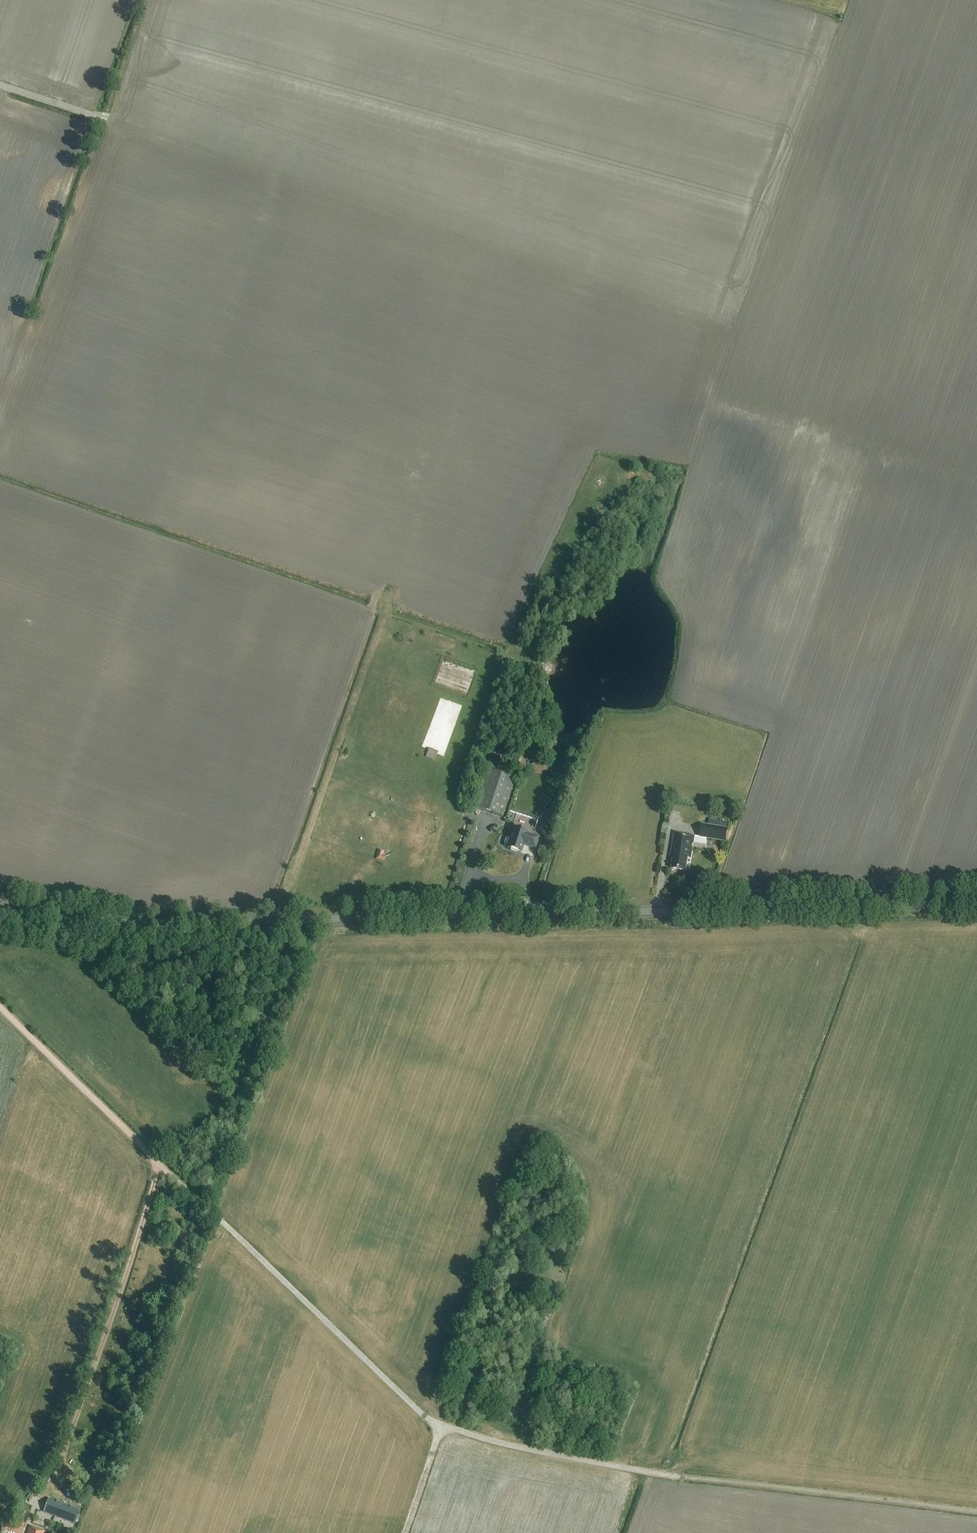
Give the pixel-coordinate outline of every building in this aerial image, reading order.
[(527,669),(530,660),(516,655),(513,664),(527,669)] [(432,748),(429,756),(438,760),(441,752),(432,748)] [(510,779),(500,775),(486,771),(474,809),(502,818),(515,780),(510,779)] [(727,828),(728,822),(721,821),(720,827),(717,826),(718,820),(708,819),(708,825),(701,824),(699,837),(725,841),(727,828)] [(527,835),(528,833),(514,828),(510,839),(507,838),(505,839),(504,843),(505,844),(508,846),(507,848),(521,853),(524,846),(535,850),(539,839),(527,835)] [(691,859),(695,837),(675,834),(671,855),(674,856),(672,870),(686,872),(688,858),(691,859)] [(385,861),(386,857),(382,856),(383,852),(379,851),(376,859),(385,861)] [(107,1485),(111,1473),(99,1469),(95,1481),(107,1485)] [(79,1510),(49,1499),(44,1513),(74,1525),(79,1510)] [(10,1518),(8,1530),(27,1532),(28,1520),(10,1518)]
